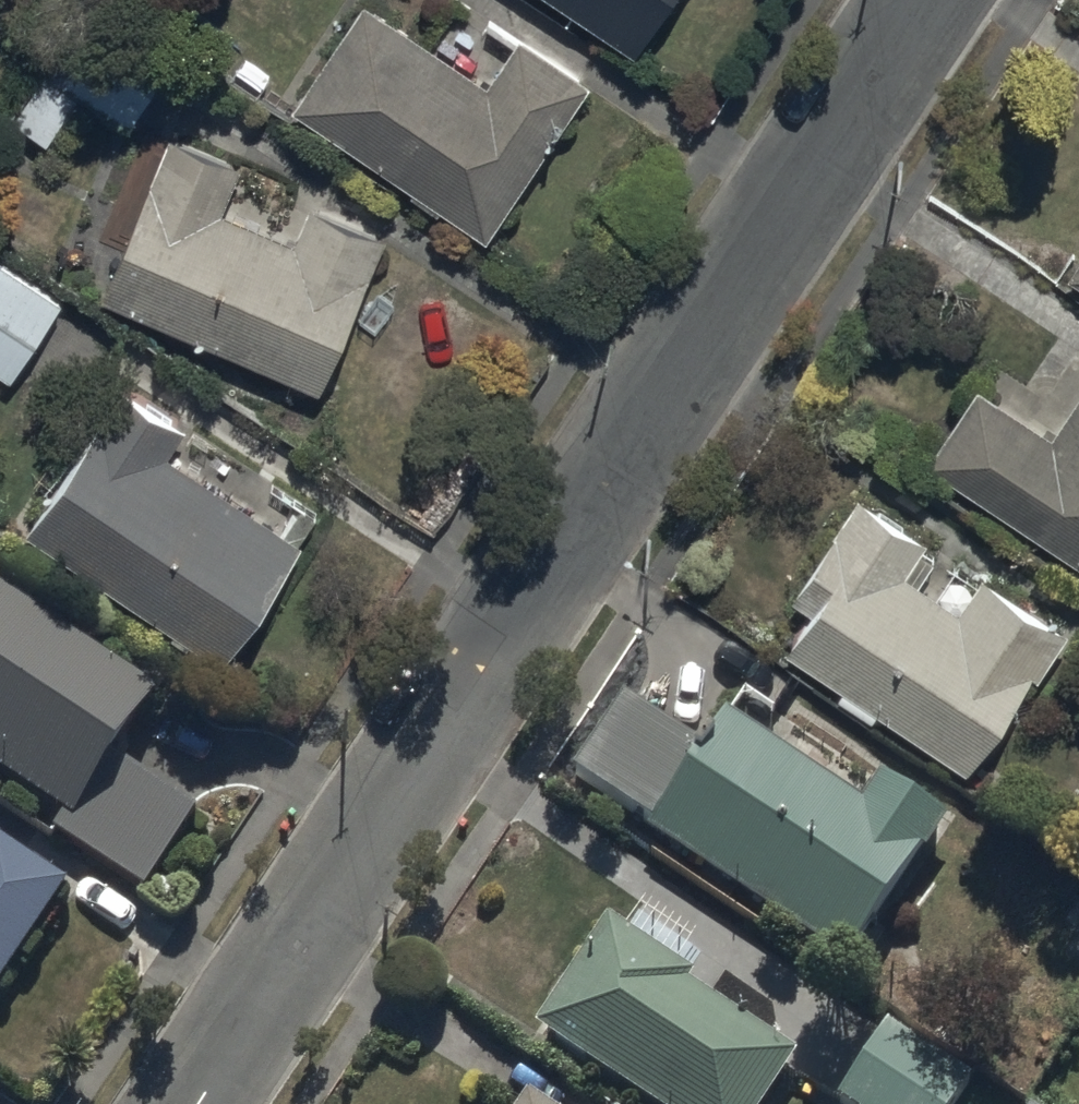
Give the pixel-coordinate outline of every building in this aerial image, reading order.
[(104,0),(85,0),(21,108),(60,131),(82,94),(132,125),(180,46),(104,0)] [(294,103),(486,234),(593,77),(523,30),(491,78),(376,0),(364,0),(294,103)] [(639,50),(672,0),(564,0),(639,50)] [(171,129),(103,296),(323,387),(387,232),(308,200),(293,236),(226,208),(246,160),(171,129)] [(1066,271),(1078,279),(1078,252),(1066,271)] [(11,375),(64,298),(0,253),(0,367),(11,375)] [(1051,432),(979,383),(929,457),(1078,558),(1078,390),(1051,432)] [(124,385),(26,525),(221,661),(304,543),(174,452),(190,430),(124,385)] [(936,555),(925,547),(929,541),(861,492),(787,593),(811,611),(785,647),(835,683),(831,689),(872,719),(879,709),(967,774),(1074,627),(987,563),(973,582),(950,565),(933,589),(919,579),(936,555)] [(64,815),(51,834),(145,894),(198,812),(117,760),(159,694),(0,592),(0,774),(64,815)] [(655,827),(646,841),(844,974),(945,823),(881,780),(863,807),(722,713),(700,746),(628,698),(577,775),(655,827)] [(72,890),(0,840),(0,994),(72,890)] [(537,1031),(644,1103),(773,1103),(803,1061),(693,985),(696,980),(680,969),(698,942),(639,901),(619,930),(606,921),(533,1027),(537,1031)] [(839,1099),(845,1103),(963,1103),(977,1084),(893,1024),(839,1099)] [(524,1103),(544,1103),(530,1095),(524,1103)]
